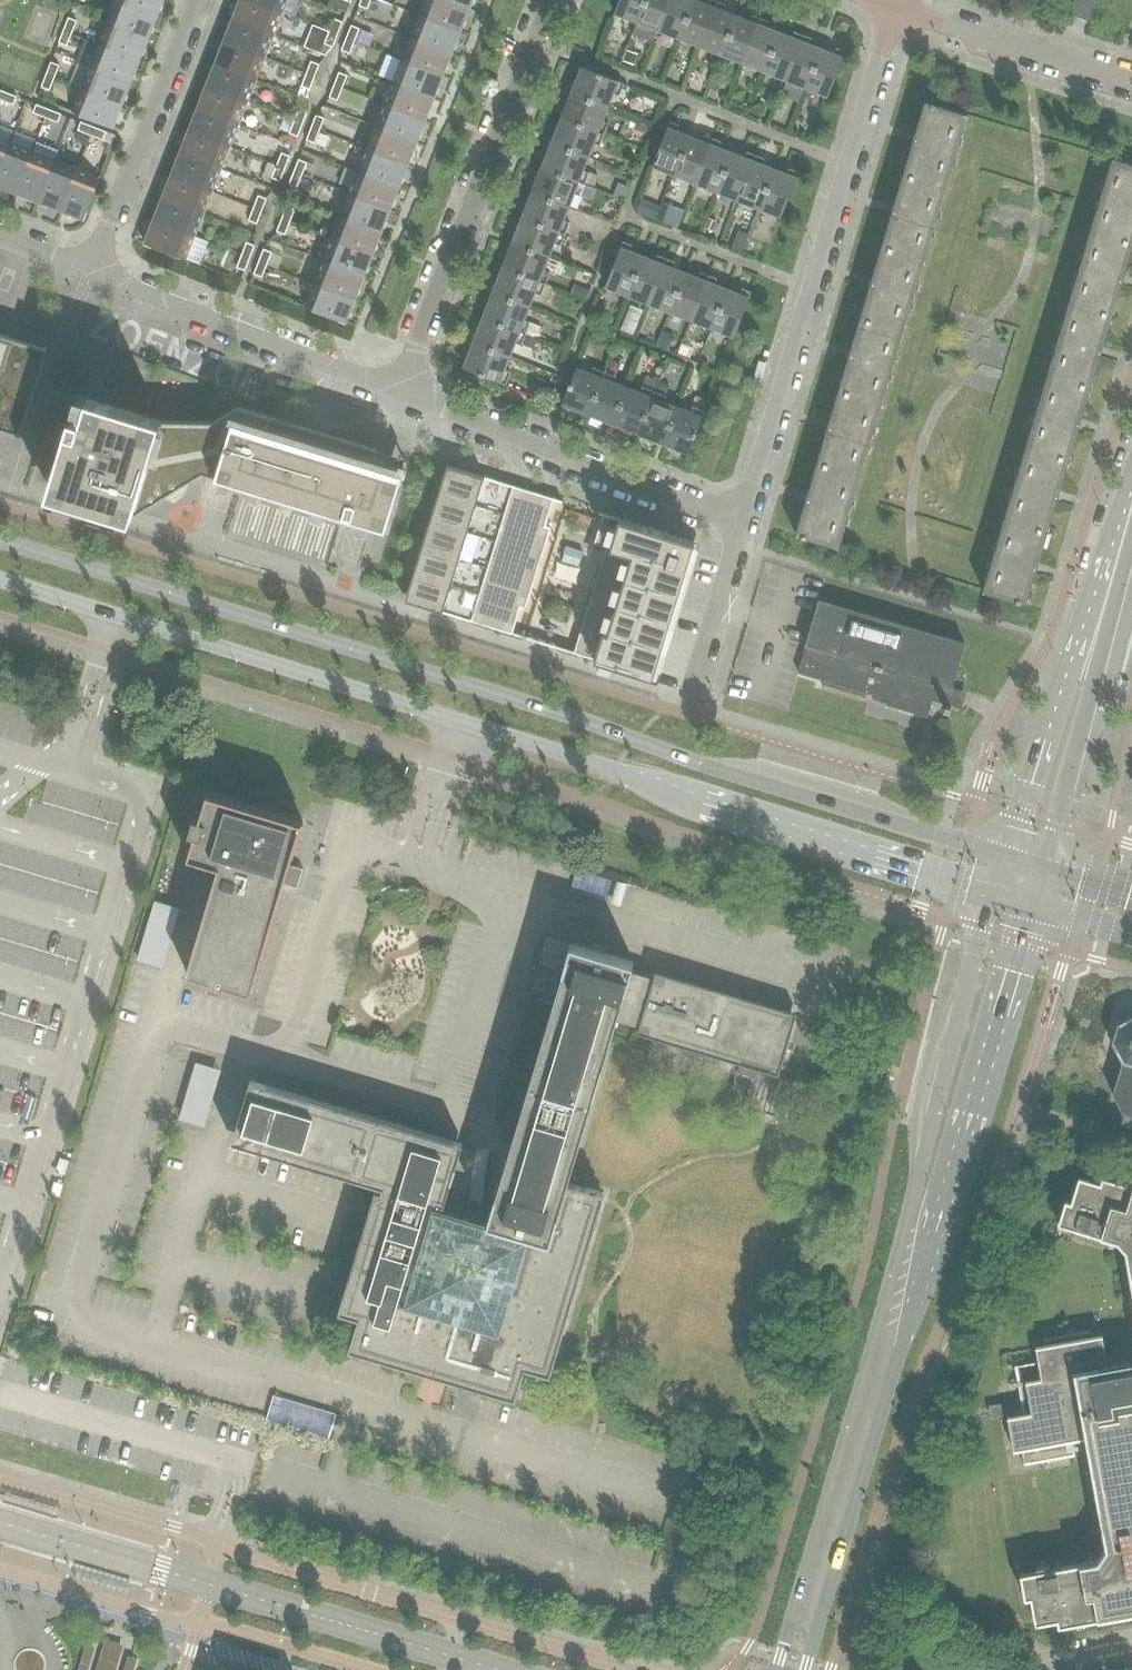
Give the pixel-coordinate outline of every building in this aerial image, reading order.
[(157,15),(118,0),(116,0),(108,22),(149,38),(157,15)] [(163,0),(118,0),(157,15),(163,0)] [(250,0),(240,0),(233,19),(274,35),(282,13),(250,0)] [(282,13),(287,0),(250,0),(282,13)] [(359,6),(367,9),(371,0),(361,0),(359,6)] [(419,15),(461,31),(469,8),(448,0),(425,0),(419,15)] [(469,8),(473,0),(448,0),(469,8)] [(637,22),(646,0),(620,0),(614,13),(637,22)] [(658,30),(670,0),(646,0),(637,22),(639,23),(634,33),(654,41),(658,30)] [(658,30),(679,38),(694,0),(670,0),(658,30)] [(679,38),(700,47),(718,1),(714,0),(708,0),(707,4),(696,0),(694,0),(679,38)] [(1090,21),(1099,0),(1074,0),(1069,13),(1090,21)] [(700,47),(722,55),(737,16),(724,11),(726,5),(718,1),(700,47)] [(419,15),(411,37),(452,53),(461,31),(419,15)] [(737,16),(722,55),(743,63),(760,18),(752,15),(749,21),(737,16)] [(69,17),(64,30),(72,33),(77,21),(69,17)] [(769,21),(760,18),(743,63),(764,71),(779,33),(766,27),(769,21)] [(274,35),(233,19),(224,41),(265,58),(274,35)] [(338,34),(343,22),(334,19),(329,31),(338,34)] [(140,60),(149,38),(108,22),(99,44),(140,60)] [(355,41),(360,29),(351,25),(346,38),(355,41)] [(72,33),(64,30),(59,42),(67,46),(72,33)] [(338,34),(329,31),(324,43),(333,47),(338,34)] [(791,37),(779,33),(764,71),(785,80),(803,35),(794,31),(791,37)] [(811,38),(803,35),(785,80),(806,88),(821,49),(809,44),(811,38)] [(411,37),(402,60),(443,76),(452,53),(411,37)] [(346,38),(341,50),(350,54),(355,41),(346,38)] [(265,58),(224,41),(215,64),(256,80),(265,58)] [(131,83),(140,60),(99,44),(90,67),(131,83)] [(821,49),(806,88),(828,96),(845,51),(836,48),(834,54),(821,49)] [(627,51),(624,62),(634,65),(638,54),(627,51)] [(402,60),(393,82),(434,98),(443,76),(402,60)] [(315,77),(320,65),(311,61),(306,74),(315,77)] [(59,65),(51,62),(46,75),(54,78),(59,65)] [(256,80),(215,64),(206,86),(247,103),(256,80)] [(90,67),(81,89),(122,105),(131,83),(90,67)] [(624,84),(582,67),(572,93),(608,107),(613,94),(619,96),(624,84)] [(343,88),(348,76),(339,72),(334,85),(343,88)] [(315,77),(306,74),(301,86),(310,89),(315,77)] [(54,78),(46,75),(41,87),(50,90),(54,78)] [(393,82),(384,105),(425,121),(434,98),(393,82)] [(714,83),(708,97),(715,99),(720,85),(714,83)] [(343,88),(334,85),(329,97),(338,100),(343,88)] [(247,103),(206,86),(197,109),(238,125),(247,103)] [(113,128),(122,105),(81,89),(72,112),(113,128)] [(16,96),(4,91),(1,100),(13,105),(16,96)] [(603,119),(608,107),(572,93),(562,118),(604,134),(609,122),(603,119)] [(904,174),(947,187),(968,114),(925,101),(904,174)] [(49,109),(36,104),(33,112),(45,117),(49,109)] [(384,105),(375,127),(416,143),(425,121),(384,105)] [(303,124),(307,111),(299,108),(294,120),(303,124)] [(61,114),(49,109),(45,117),(58,122),(61,114)] [(238,125),(197,109),(188,131),(229,147),(238,125)] [(320,131),(324,118),(316,115),(311,127),(320,131)] [(562,118),(552,143),(588,157),(594,143),(600,145),(604,134),(562,118)] [(303,124),(294,120),(289,133),(298,136),(303,124)] [(90,135),(94,127),(81,122),(78,130),(84,132),(89,135),(90,135)] [(638,122),(635,129),(646,133),(648,126),(638,122)] [(652,167),(674,176),(690,137),(676,131),(679,125),(670,122),(652,167)] [(106,132),(94,127),(90,135),(103,140),(106,132)] [(320,131),(311,127),(306,140),(315,143),(320,131)] [(375,127),(366,149),(408,166),(416,143),(375,127)] [(86,144),(89,135),(84,132),(80,131),(76,140),(86,144)] [(229,147),(188,131),(180,154),(221,170),(229,147)] [(674,176),(695,184),(713,139),(703,135),(701,141),(690,137),(674,176)] [(10,143),(0,139),(0,168),(10,143)] [(695,184),(716,192),(732,154),(718,149),(721,142),(713,139),(695,184)] [(16,193),(32,152),(10,143),(0,168),(0,186),(16,193)] [(584,169),(588,157),(552,143),(542,168),(585,184),(586,182),(589,172),(590,171),(584,169)] [(366,149),(358,172),(399,188),(408,166),(366,149)] [(16,193),(39,202),(55,161),(32,152),(16,193)] [(285,168),(290,156),(282,153),(277,165),(285,168)] [(732,154),(716,192),(738,201),(755,156),(746,153),(744,159),(732,154)] [(221,170),(180,154),(171,176),(212,192),(221,170)] [(763,159),(755,156),(738,201),(759,209),(774,171),(761,165),(763,159)] [(1131,243),(1131,164),(1113,158),(1091,230),(1131,243)] [(302,175),(307,163),(299,160),(294,172),(302,175)] [(39,202),(61,210),(77,169),(55,161),(39,202)] [(285,168),(277,165),(272,178),(280,181),(285,168)] [(581,195),(585,184),(542,168),(532,193),(569,207),(574,193),(580,196),(581,195)] [(100,178),(77,169),(61,210),(84,219),(100,178)] [(774,171),(759,209),(781,218),(798,173),(788,169),(786,175),(774,171)] [(302,175),(294,172),(289,184),(297,188),(302,175)] [(358,172),(349,194),(390,211),(399,188),(358,172)] [(589,172),(586,182),(593,185),(597,175),(589,172)] [(882,246),(925,259),(947,187),(904,174),(882,246)] [(212,192),(171,176),(162,199),(203,215),(212,192)] [(585,184),(581,195),(588,198),(592,187),(585,184)] [(564,219),(569,207),(532,193),(523,218),(565,234),(570,222),(564,219)] [(349,194),(340,217),(381,233),(390,211),(349,194)] [(262,211),(267,199),(258,195),(254,208),(262,211)] [(203,215),(162,199),(153,221),(194,237),(203,215)] [(650,203),(646,214),(656,218),(661,207),(650,203)] [(664,203),(658,218),(668,222),(674,207),(664,203)] [(290,222),(295,210),(287,206),(282,219),(290,222)] [(262,211),(254,208),(249,220),(257,224),(262,211)] [(372,255),(381,233),(340,217),(331,239),(372,255)] [(523,218),(513,243),(549,257),(554,243),(561,245),(565,234),(523,218)] [(709,218),(705,228),(713,232),(717,222),(709,218)] [(290,222),(282,219),(277,231),(285,235),(290,222)] [(153,221),(144,243),(185,259),(194,237),(153,221)] [(739,230),(732,248),(742,252),(749,234),(739,230)] [(1112,315),(1131,249),(1131,243),(1091,230),(1069,302),(1112,315)] [(331,239),(322,262),(363,278),(372,255),(331,239)] [(250,258),(255,246),(246,242),(241,255),(250,258)] [(605,288),(627,297),(642,257),(629,252),(631,246),(622,242),(605,288)] [(544,268),(549,257),(513,243),(503,267),(545,284),(551,271),(544,268)] [(861,318),(903,331),(925,259),(882,246),(861,318)] [(267,265),(272,252),(263,249),(259,261),(267,265)] [(250,258),(241,255),(237,267),(245,270),(250,258)] [(642,257),(627,297),(648,305),(666,259),(656,256),(654,261),(642,257)] [(648,305),(670,313),(685,273),(672,268),(674,262),(666,259),(648,305)] [(267,265),(259,261),(254,274),(262,277),(267,265)] [(322,262),(313,284),(354,300),(363,278),(322,262)] [(541,296),(545,284),(503,267),(493,292),(529,307),(534,293),(541,296)] [(697,279),(685,273),(670,313),(691,321),(708,276),(700,272),(697,279)] [(691,321),(712,330),(727,290),(714,285),(716,279),(708,276),(691,321)] [(313,284),(305,306),(346,322),(354,300),(313,284)] [(575,284),(571,294),(586,300),(590,290),(575,284)] [(739,295),(727,290),(712,330),(734,338),(752,293),(741,289),(739,295)] [(529,307),(493,292),(483,317),(526,334),(531,321),(524,319),(529,307)] [(1069,302),(1048,374),(1091,387),(1112,315),(1069,302)] [(521,345),(526,334),(483,317),(474,342),(510,356),(515,343),(521,345)] [(839,390),(882,403),(903,331),(861,318),(839,390)] [(0,334),(0,428),(21,434),(48,349),(0,334)] [(662,334),(658,343),(666,347),(671,338),(662,334)] [(527,336),(524,345),(533,348),(536,340),(527,336)] [(505,368),(510,356),(474,342),(464,368),(506,384),(512,370),(505,368)] [(613,361),(611,368),(619,371),(621,364),(613,361)] [(562,404),(588,414),(604,372),(591,367),(589,373),(577,368),(562,404)] [(588,414),(613,424),(627,388),(613,382),(615,376),(604,372),(588,414)] [(1026,446),(1069,460),(1091,387),(1048,374),(1026,446)] [(537,377),(531,393),(543,398),(549,382),(537,377)] [(658,382),(647,377),(643,387),(654,391),(658,382)] [(669,386),(658,382),(654,391),(665,396),(669,386)] [(506,386),(503,395),(524,403),(527,394),(506,386)] [(613,424),(638,433),(654,391),(643,387),(640,386),(638,392),(627,388),(613,424)] [(839,390),(817,462),(860,475),(882,403),(839,390)] [(638,433),(663,443),(677,407),(663,402),(665,396),(654,391),(638,433)] [(695,396),(691,405),(704,411),(708,401),(695,396)] [(75,413),(74,415),(73,414),(73,416),(71,416),(47,494),(132,520),(133,515),(203,473),(216,477),(356,519),(386,529),(407,459),(377,450),(279,420),(278,420),(238,407),(237,407),(213,421),(162,421),(88,398),(84,410),(83,410),(81,410),(80,410),(78,410),(77,411),(76,412),(75,413)] [(688,412),(677,407),(663,443),(688,453),(705,411),(704,411),(691,405),(688,412)] [(1026,446),(1005,519),(1047,532),(1069,460),(1026,446)] [(796,535),(839,547),(860,475),(817,462),(796,535)] [(432,513),(406,600),(472,620),(513,633),(513,632),(521,606),(526,607),(552,527),(546,525),(554,499),(563,502),(563,500),(513,485),(448,465),(432,513)] [(607,547),(574,652),(648,675),(659,678),(701,543),(691,540),(600,512),(600,513),(604,515),(595,543),(607,547)] [(983,591),(1026,604),(1047,532),(1005,519),(983,591)] [(568,547),(563,560),(578,565),(583,552),(568,547)] [(965,643),(819,600),(806,645),(807,645),(799,672),(888,699),(887,704),(927,716),(937,684),(952,688),(965,643)] [(225,985),(251,992),(303,820),(208,792),(200,819),(194,817),(189,833),(195,834),(188,857),(219,866),(187,973),(209,980),(208,986),(223,990),(225,985)] [(612,880),(577,870),(571,890),(606,901),(612,880)] [(166,952),(179,909),(156,902),(143,945),(139,959),(162,966),(166,952)] [(790,1017),(758,1007),(632,970),(635,960),(572,941),(506,1159),(490,1217),(439,1202),(441,1196),(445,1198),(461,1147),(256,1086),(241,1137),(376,1177),(390,1181),(387,1191),(380,1189),(348,1295),(346,1294),(341,1310),(361,1316),(351,1347),(456,1378),(455,1380),(517,1399),(527,1367),(552,1374),(605,1193),(567,1182),(615,1021),(774,1069),(790,1017)] [(1116,1025),(1112,1043),(1122,1061),(1123,1061),(1113,1094),(1122,1112),(1131,1115),(1131,1015),(1116,1025)] [(182,1117),(205,1123),(222,1068),(199,1061),(182,1117)] [(1103,1175),(1101,1182),(1079,1175),(1071,1202),(1065,1200),(1058,1222),(1074,1227),(1073,1231),(1088,1236),(1089,1232),(1118,1241),(1124,1248),(1131,1290),(1131,1184),(1103,1175)] [(1131,1361),(1130,1358),(1097,1364),(1091,1329),(1045,1338),(1049,1359),(1015,1366),(1024,1414),(1016,1415),(1025,1463),(1075,1454),(1072,1439),(1086,1436),(1108,1557),(1052,1567),(1051,1561),(1037,1564),(1038,1569),(1022,1572),(1026,1597),(1032,1596),(1036,1621),(1058,1617),(1060,1624),(1131,1611),(1131,1360),(1131,1361)] [(329,1438),(335,1416),(271,1397),(265,1418),(329,1438)] [(138,1657),(123,1653),(126,1643),(103,1636),(101,1644),(82,1639),(74,1669),(134,1669),(138,1657)]
